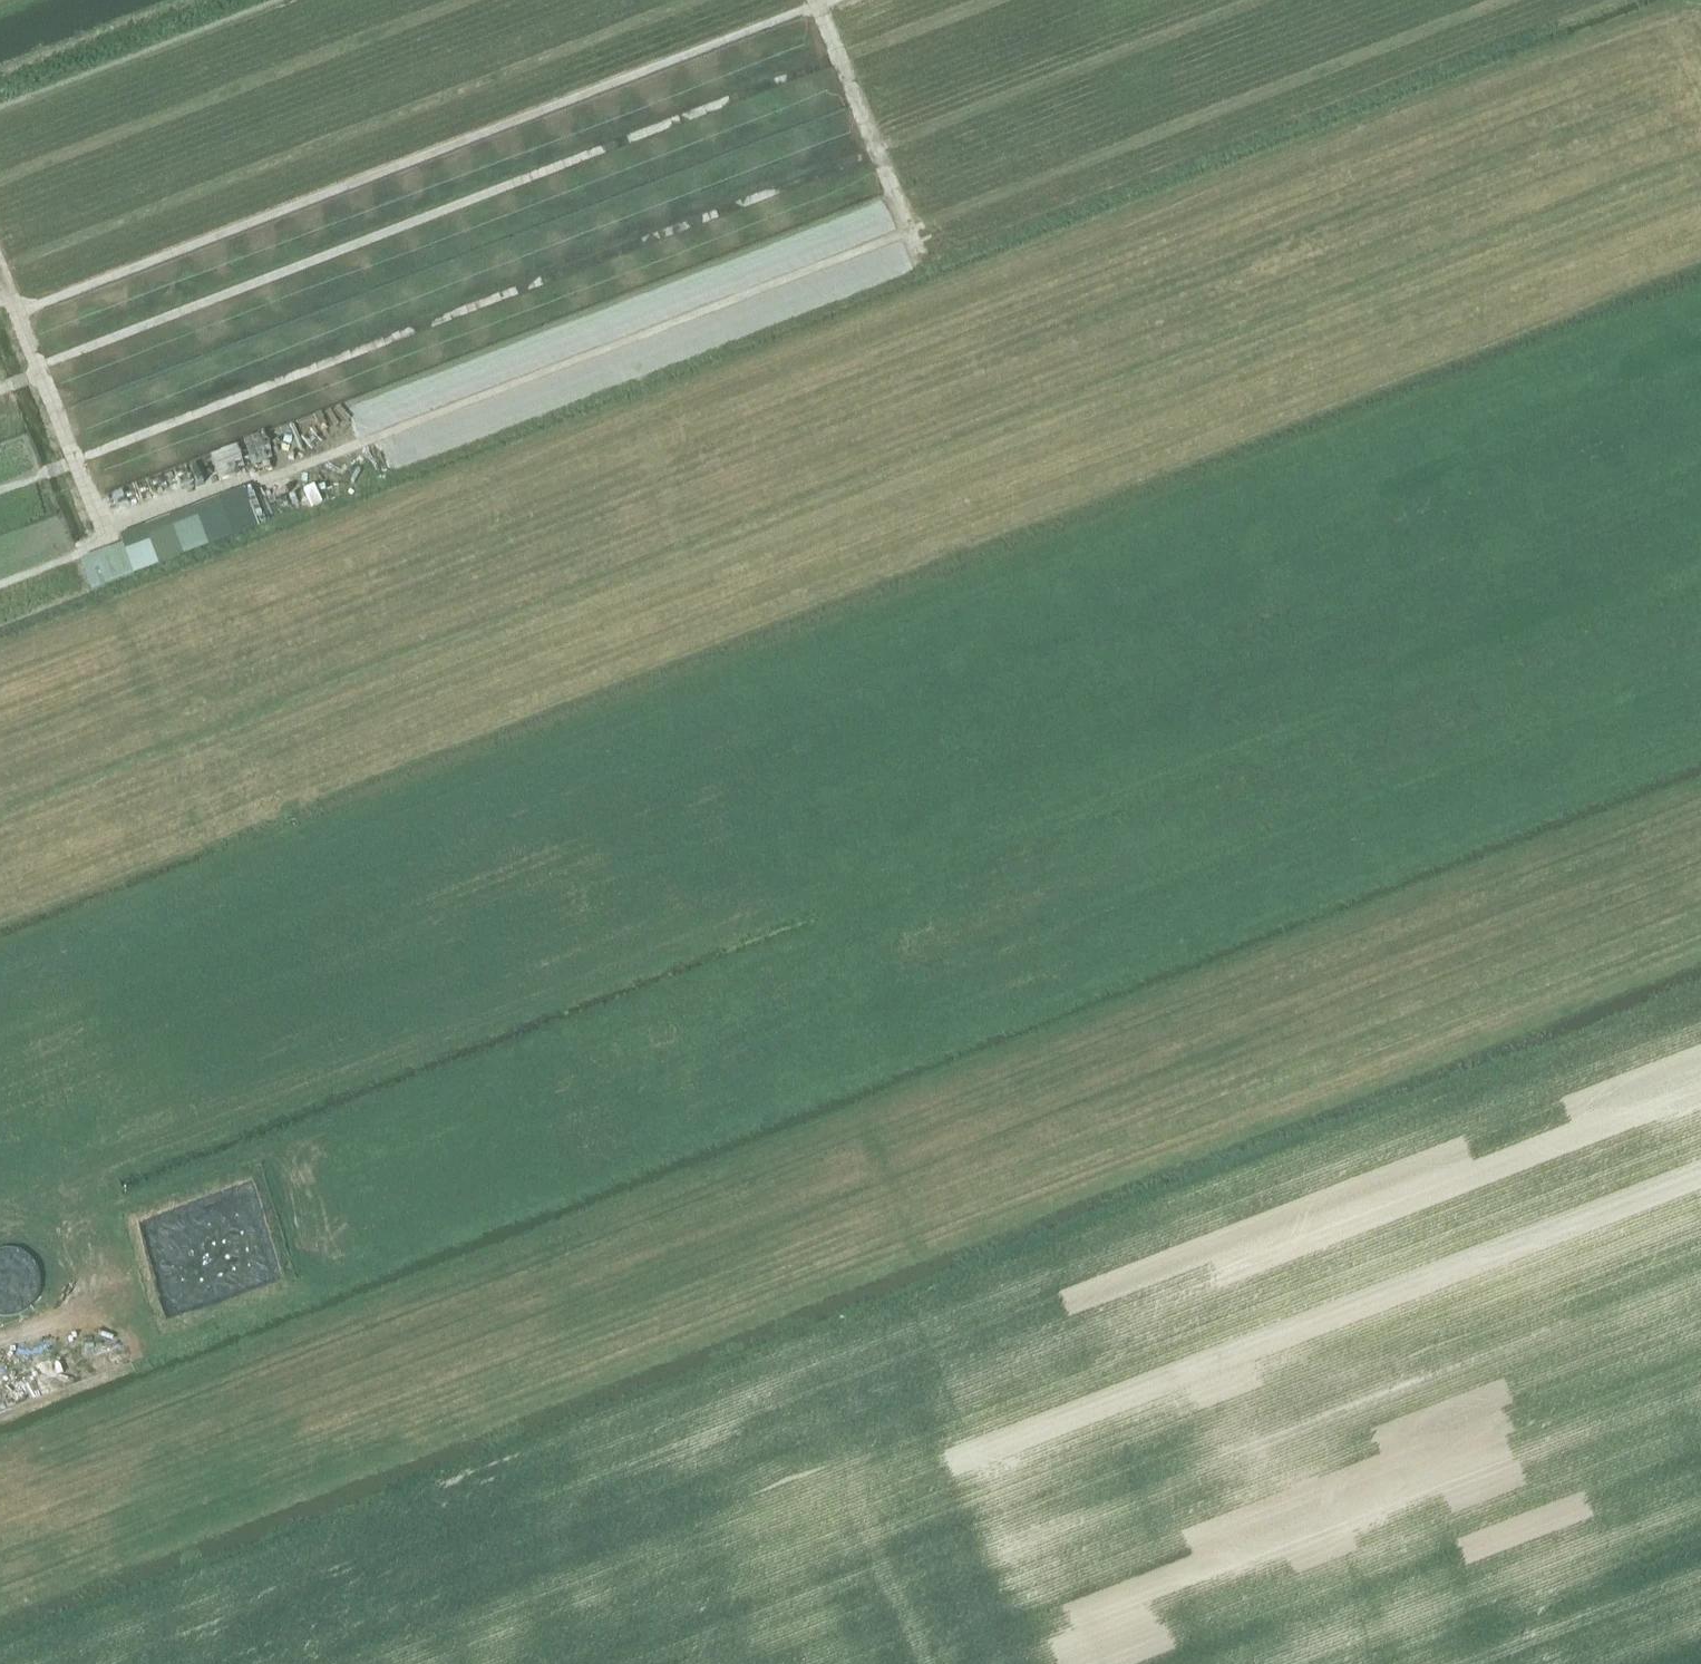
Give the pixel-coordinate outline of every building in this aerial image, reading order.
[(80,562),(92,594),(159,568),(146,536),(80,562)]
